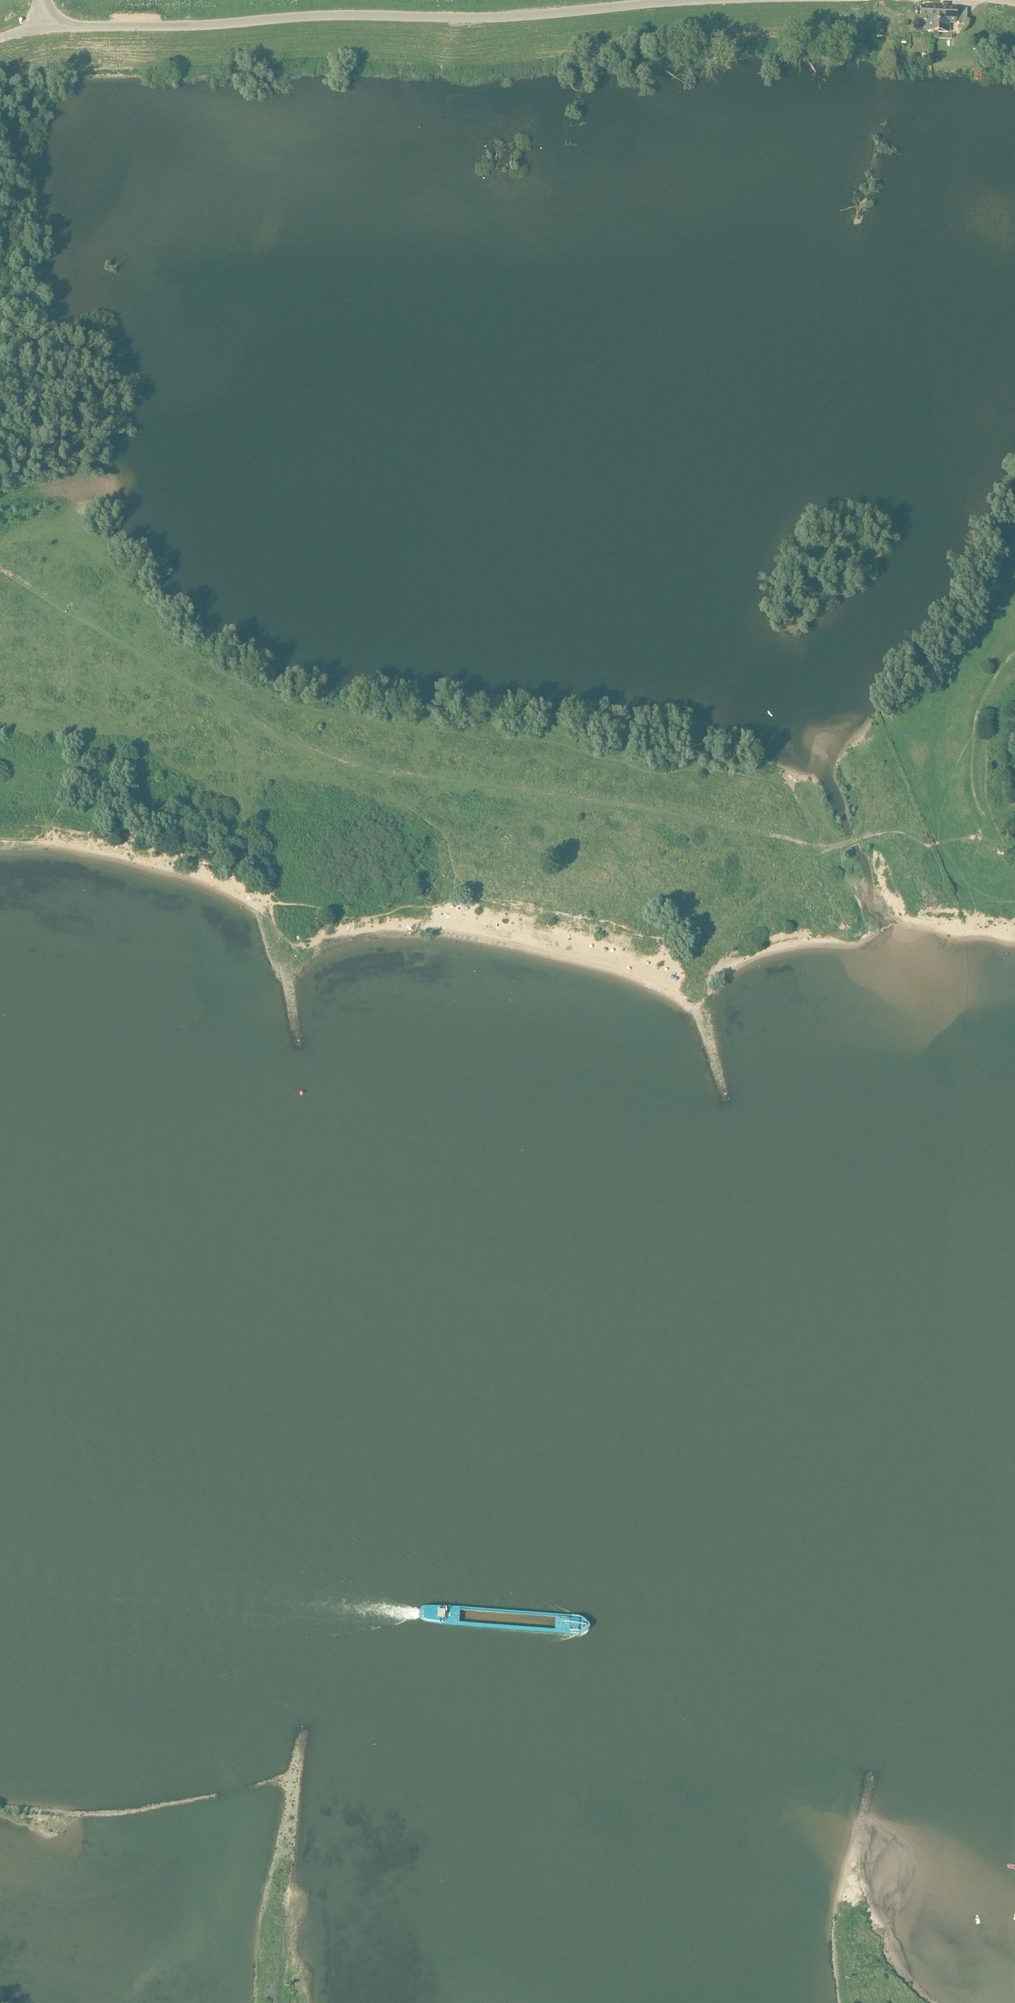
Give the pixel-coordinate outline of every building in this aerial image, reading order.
[(929,31),(939,32),(940,9),(923,8),(922,22),(929,22),(929,31)] [(957,9),(940,9),(939,32),(949,32),(949,23),(956,23),(957,9)]
